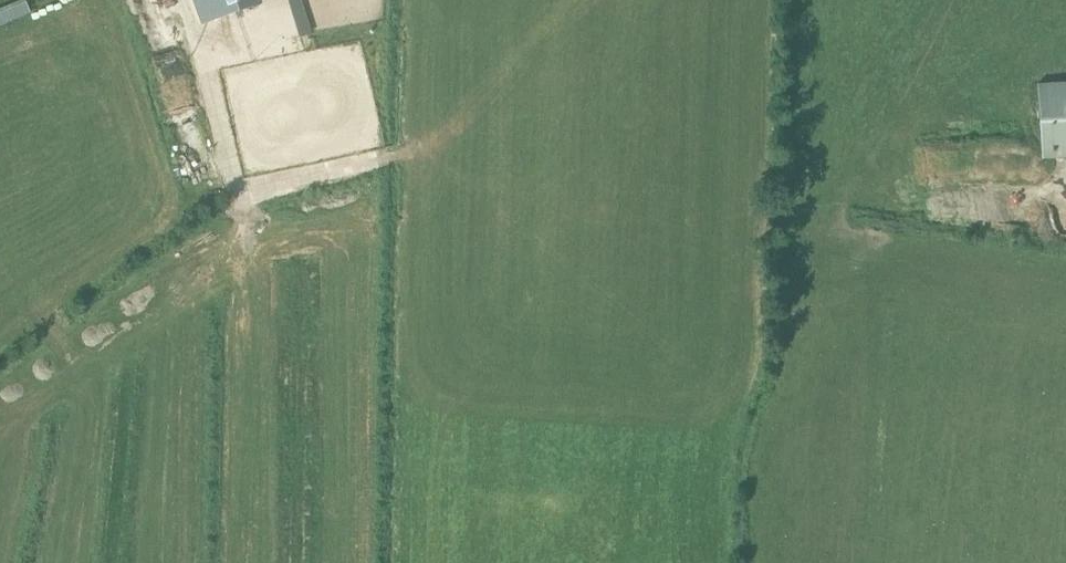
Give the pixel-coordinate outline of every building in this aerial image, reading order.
[(273,6),(262,0),(226,0),(212,23),(251,45),(273,6)] [(1039,85),(1042,161),(1065,160),(1065,84),(1039,85)] [(1045,169),(1052,202),(1059,232),(1065,232),(1065,170),(1045,169)]
